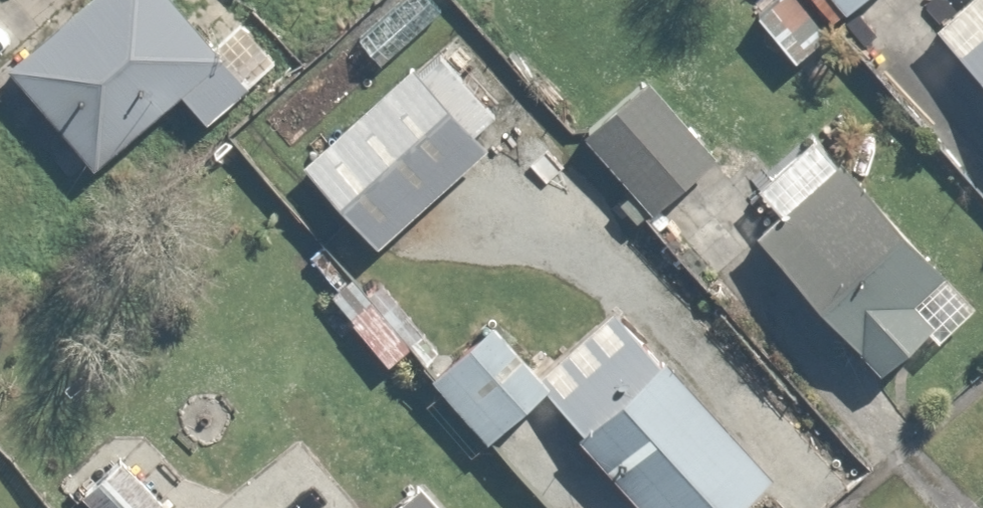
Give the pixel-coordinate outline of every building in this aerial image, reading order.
[(2,53),(89,157),(171,87),(199,120),(242,83),(286,47),(246,0),(65,0),(2,53)] [(353,29),(384,61),(449,0),(384,0),(353,29)] [(935,18),(982,73),(982,0),(956,0),(935,18)] [(415,62),(405,52),(294,161),(374,242),(476,142),(465,131),(489,107),(430,47),(415,62)] [(649,202),(708,147),(640,73),(581,127),(649,202)] [(770,208),(747,229),(869,365),(916,322),(932,340),(975,302),(813,123),(747,183),(770,208)] [(531,374),(537,381),(651,507),(724,507),(766,470),(614,300),(535,370),(531,374)] [(537,381),(531,374),(535,370),(482,310),(419,367),(479,434),(537,381)] [(92,507),(162,507),(163,507),(115,452),(75,488),(92,507)] [(412,477),(376,507),(438,507),(412,477)]
